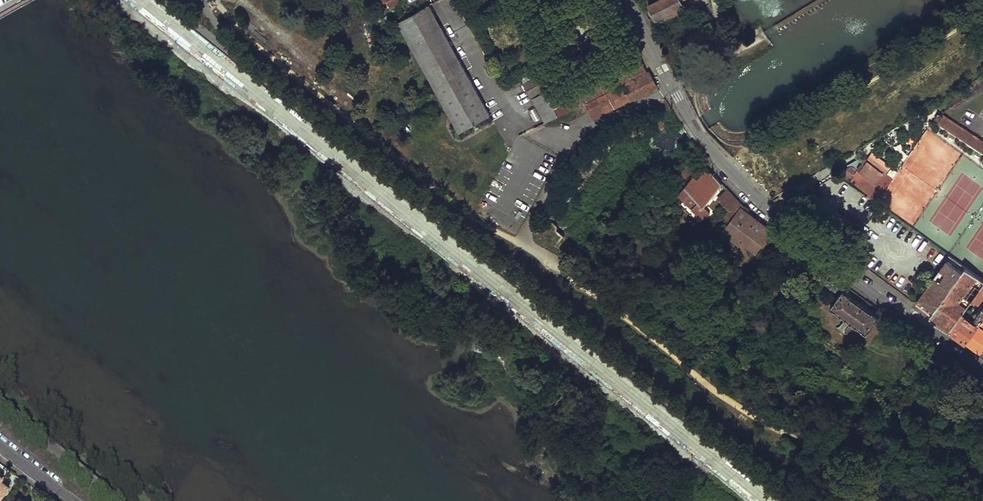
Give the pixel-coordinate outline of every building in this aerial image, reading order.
[(657,20),(665,16),(667,19),(682,10),(681,7),(684,6),(681,0),(659,0),(650,4),(657,20)] [(427,6),(397,23),(458,131),(488,113),(427,6)] [(543,41),(531,46),(539,60),(550,54),(543,41)] [(532,99),(544,122),(646,70),(642,63),(638,55),(549,100),(545,92),(532,99)] [(520,75),(525,82),(557,64),(553,56),(520,75)] [(557,64),(525,82),(532,96),(564,78),(557,64)] [(585,104),(593,119),(657,87),(650,72),(585,104)] [(935,120),(940,123),(939,124),(982,152),(982,141),(940,112),(935,120)] [(848,168),(842,176),(876,201),(881,195),(873,190),(886,173),(861,156),(852,168),(848,168)] [(693,176),(685,187),(703,206),(722,183),(707,166),(698,179),(693,176)] [(886,173),(873,190),(881,195),(893,178),(886,173)] [(772,231),(742,208),(743,206),(744,205),(727,189),(717,199),(728,212),(725,217),(731,221),(722,234),(739,247),(743,242),(756,252),(772,231)] [(916,302),(934,315),(951,327),(962,313),(976,294),(982,284),(982,278),(966,266),(963,270),(952,262),(955,258),(949,254),(946,258),(947,260),(916,302)] [(824,268),(818,277),(826,283),(832,275),(824,268)] [(832,275),(826,283),(835,290),(842,282),(832,275)] [(844,289),(831,306),(867,333),(880,316),(872,310),(871,311),(850,295),(851,294),(844,289)] [(950,329),(958,335),(966,341),(982,318),(982,307),(972,321),(962,313),(951,327),(950,329)] [(980,351),(982,348),(982,318),(966,341),(973,346),(980,351)] [(843,368),(840,376),(848,379),(850,373),(843,368)]
